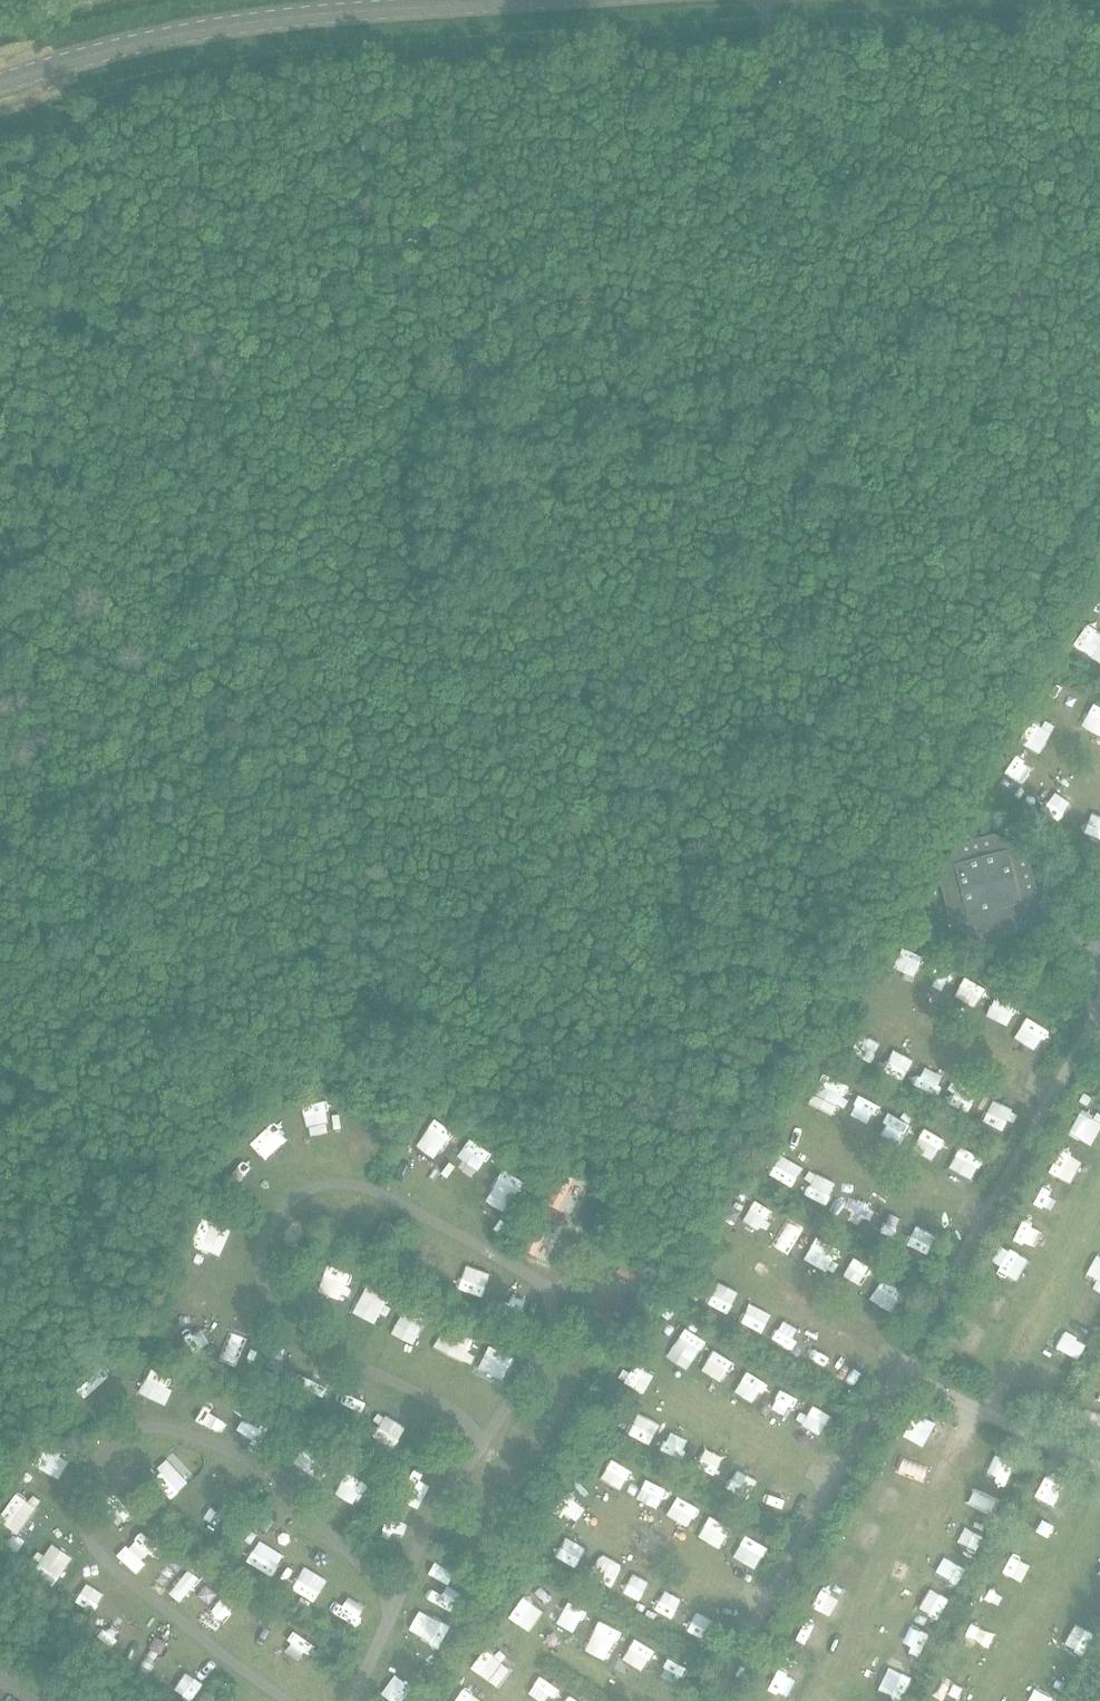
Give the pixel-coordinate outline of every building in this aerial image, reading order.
[(1028,853),(996,833),(959,843),(939,875),(949,913),(981,932),(1018,923),(1037,890),(1028,853)]
